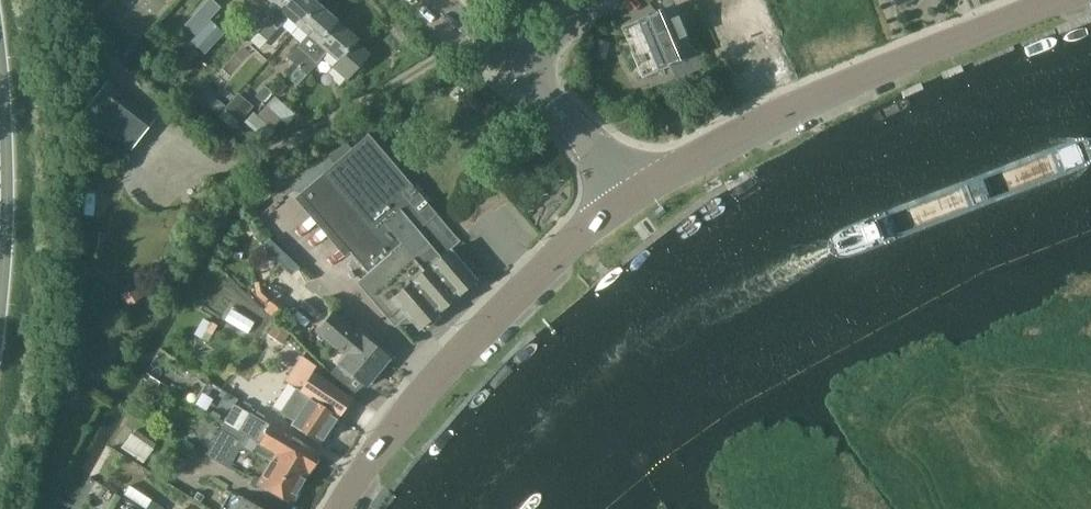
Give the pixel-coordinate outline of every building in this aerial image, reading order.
[(220,6),(213,0),(208,0),(187,24),(197,33),(220,6)] [(248,22),(258,31),(249,42),(250,43),(288,0),(268,0),(248,22)] [(314,0),(288,0),(250,43),(258,50),(267,40),(288,17),(299,26),(318,4),(314,0)] [(338,21),(318,4),(299,26),(308,34),(287,57),(297,66),(288,77),(288,78),(338,21)] [(644,77),(697,57),(679,8),(626,28),(644,77)] [(207,44),(221,29),(211,20),(197,35),(207,44)] [(358,39),(338,21),(288,78),(297,86),(323,57),(347,78),(369,54),(355,42),(358,39)] [(699,36),(694,39),(702,59),(707,57),(699,36)] [(607,61),(612,42),(597,38),(592,57),(607,61)] [(185,71),(199,52),(191,46),(177,65),(185,71)] [(131,150),(156,118),(107,80),(82,112),(131,150)] [(263,102),(272,91),(264,85),(255,95),(263,102)] [(219,112),(225,105),(208,90),(202,97),(219,112)] [(245,121),(265,140),(274,130),(282,121),(287,125),(296,115),(274,95),(257,114),(253,111),(245,121)] [(234,128),(245,115),(229,102),(218,114),(234,128)] [(437,214),(369,135),(300,193),(311,207),(320,200),(344,228),(335,235),(368,273),(357,283),(394,327),(407,317),(407,316),(391,297),(411,281),(430,265),(440,256),(418,230),(437,214)] [(325,146),(289,181),(299,191),(335,157),(325,146)] [(418,230),(440,256),(430,265),(458,297),(477,280),(450,248),(459,240),(437,214),(418,230)] [(250,237),(258,229),(244,215),(236,223),(250,237)] [(292,275),(300,266),(269,237),(261,246),(292,275)] [(430,265),(411,281),(439,313),(458,297),(430,265)] [(264,301),(269,296),(263,291),(261,280),(254,282),(256,295),(264,301)] [(407,316),(407,317),(419,330),(439,313),(411,281),(391,297),(407,316)] [(129,306),(145,295),(137,284),(121,295),(129,306)] [(265,309),(276,319),(282,312),(271,303),(265,309)] [(79,321),(80,308),(67,307),(67,320),(79,321)] [(247,334),(255,322),(232,308),(224,320),(247,334)] [(345,356),(338,365),(330,374),(347,389),(355,378),(366,387),(388,360),(331,314),(316,333),(345,356)] [(208,342),(218,325),(211,321),(211,322),(203,318),(194,334),(208,342)] [(283,344),(291,333),(274,322),(267,334),(283,344)] [(325,443),(353,397),(313,372),(317,366),(303,357),(290,379),(306,388),(301,396),(297,394),(285,414),(299,423),(297,426),(325,443)] [(162,383),(150,376),(148,379),(147,379),(138,393),(153,402),(163,386),(161,385),(162,383)] [(208,378),(200,392),(215,401),(224,387),(208,378)] [(215,404),(226,412),(236,398),(225,390),(215,404)] [(234,403),(223,423),(240,433),(250,439),(259,445),(266,449),(268,446),(311,471),(321,453),(270,422),(269,423),(234,403)] [(240,433),(223,423),(206,454),(229,468),(241,448),(253,455),(255,451),(269,460),(260,475),(252,470),(248,479),(256,483),(255,484),(292,505),(309,474),(311,471),(268,446),(266,449),(259,445),(250,439),(240,433)] [(144,463),(154,448),(153,448),(157,443),(136,428),(133,433),(131,432),(121,447),(144,463)] [(130,485),(124,494),(148,508),(167,508),(130,485)] [(224,508),(259,508),(232,494),(224,508)]
